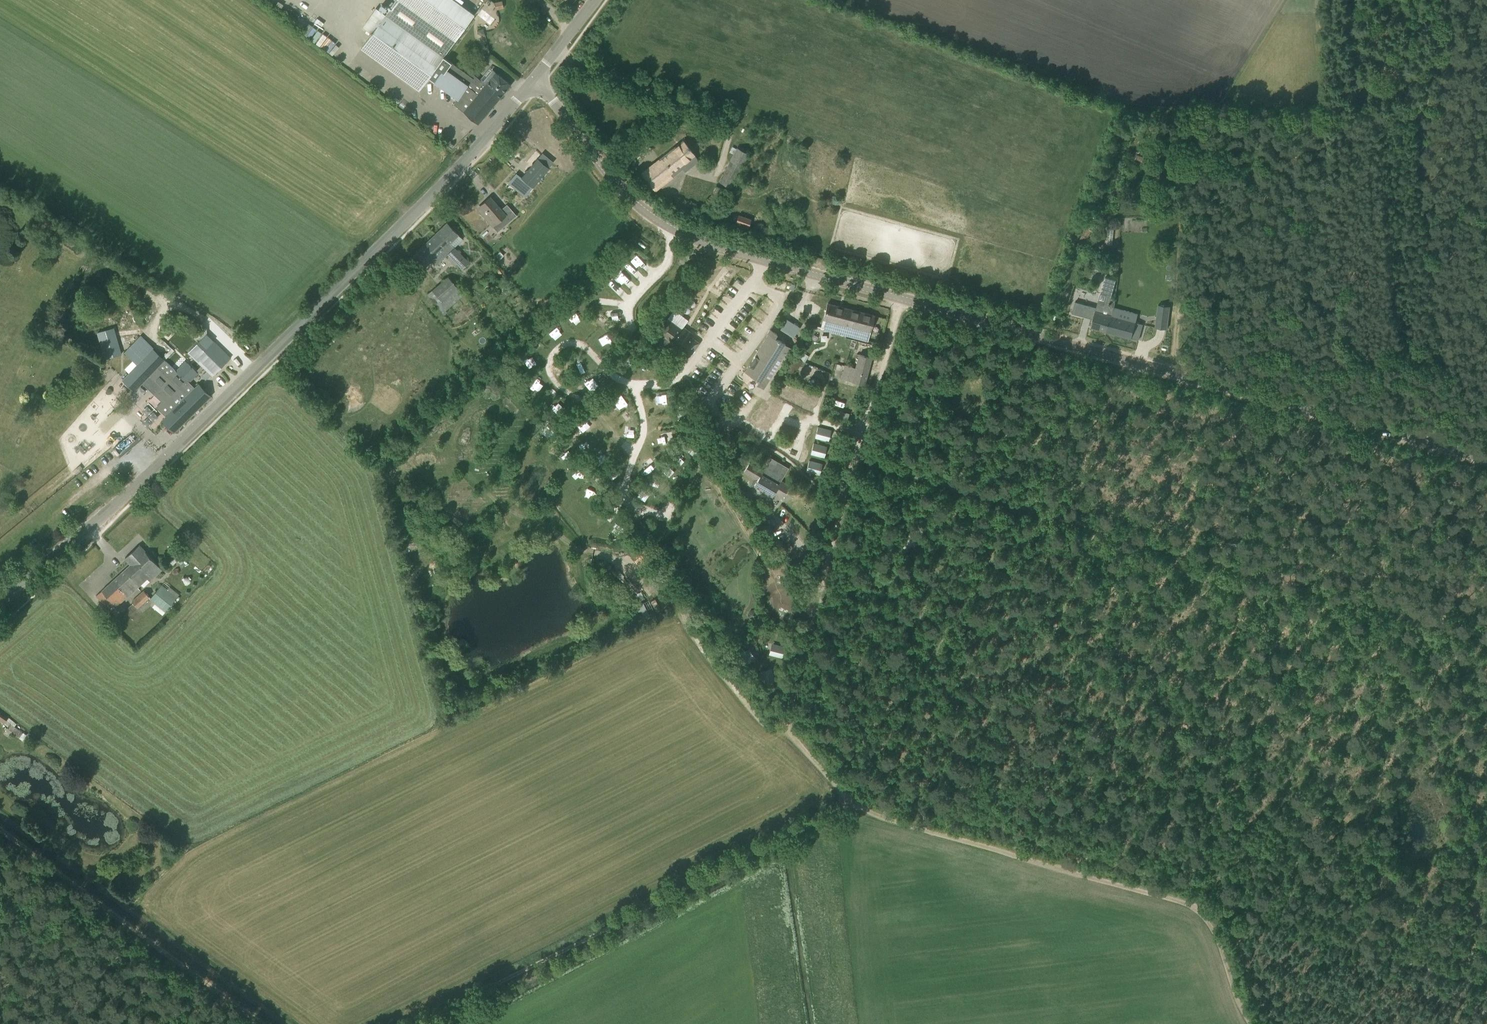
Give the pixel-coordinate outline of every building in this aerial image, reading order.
[(361,48),(419,91),(428,78),(433,82),(434,82),(457,99),(455,102),(460,105),(458,107),(478,124),(510,85),(495,72),(485,84),(480,80),(472,90),(467,86),(473,78),(443,57),(474,14),(454,0),(395,0),(384,16),(361,48)] [(501,1),(494,2),(496,9),(503,7),(501,1)] [(641,173),(655,190),(682,169),(685,172),(699,161),(683,141),(641,173)] [(736,146),(719,181),(731,187),(749,153),(736,146)] [(508,183),(516,189),(525,196),(551,164),(540,155),(521,178),(516,173),(508,183)] [(493,225),(498,231),(517,215),(510,207),(504,212),(496,201),(494,202),(490,197),(480,206),(495,223),(493,225)] [(736,222),(748,227),(751,220),(738,215),(736,222)] [(410,259),(421,271),(431,261),(436,265),(448,254),(460,266),(462,269),(468,262),(454,247),(462,239),(458,235),(458,234),(447,223),(410,259)] [(1079,241),(1088,246),(1096,230),(1088,225),(1079,241)] [(428,294),(443,312),(463,294),(448,277),(428,294)] [(1099,300),(1091,327),(1107,331),(1112,315),(1115,304),(1115,298),(1111,297),(1116,280),(1106,277),(1101,292),(1099,300)] [(1160,296),(1173,296),(1172,287),(1160,287),(1160,296)] [(1076,303),(1071,321),(1081,323),(1086,306),(1076,303)] [(824,319),(822,328),(831,330),(832,325),(835,326),(833,331),(867,340),(873,316),(828,304),(824,319)] [(1158,304),(1155,327),(1167,329),(1170,306),(1158,304)] [(668,317),(682,328),(689,319),(674,308),(668,317)] [(1112,315),(1107,331),(1138,340),(1143,324),(1112,315)] [(667,319),(650,341),(665,352),(670,345),(678,351),(680,348),(689,356),(699,343),(689,336),(691,333),(687,330),(683,327),(681,330),(667,319)] [(756,383),(764,388),(770,378),(768,376),(784,352),(787,354),(791,348),(774,338),(776,334),(770,329),(744,370),(758,379),(756,383)] [(97,335),(104,358),(121,353),(114,330),(97,335)] [(199,341),(188,352),(205,368),(212,375),(230,358),(206,335),(206,334),(199,341)] [(156,342),(162,349),(166,345),(160,338),(156,342)] [(137,364),(122,380),(134,391),(143,382),(150,375),(161,386),(155,393),(163,401),(157,407),(167,416),(163,420),(174,432),(196,410),(210,396),(199,384),(195,388),(189,382),(197,373),(185,361),(176,370),(164,359),(153,348),(137,364)] [(790,368),(795,370),(800,360),(804,362),(807,354),(798,350),(790,368)] [(841,378),(864,384),(871,357),(858,353),(855,366),(845,364),(841,378)] [(815,437),(826,441),(829,430),(818,427),(815,437)] [(691,436),(674,455),(688,467),(705,448),(691,436)] [(810,454),(822,457),(825,446),(813,443),(810,454)] [(750,461),(743,472),(756,480),(753,485),(772,496),(774,492),(782,497),(790,485),(782,480),(789,468),(770,457),(763,469),(750,461)] [(664,466),(673,474),(680,466),(671,458),(664,466)] [(806,471),(817,474),(820,463),(809,460),(806,471)] [(653,479),(662,487),(669,479),(660,471),(653,479)] [(641,492),(650,500),(658,491),(648,483),(641,492)] [(629,508),(640,514),(645,504),(635,499),(629,508)] [(639,532),(645,540),(655,533),(648,524),(639,532)] [(649,545),(656,554),(665,546),(658,538),(649,545)] [(96,596),(103,603),(108,609),(114,604),(116,606),(147,578),(149,581),(163,569),(146,551),(145,552),(139,545),(125,558),(131,564),(96,596)] [(768,570),(776,578),(785,570),(777,562),(768,570)] [(131,600),(133,602),(124,610),(134,620),(151,605),(153,606),(152,608),(163,614),(179,594),(164,581),(151,597),(144,589),(131,600)] [(781,586),(784,597),(795,594),(792,583),(781,586)] [(780,617),(792,620),(794,610),(783,607),(780,617)] [(119,630),(124,634),(129,629),(124,624),(119,630)] [(773,644),(770,655),(782,658),(785,647),(773,644)] [(737,657),(744,666),(754,659),(747,650),(737,657)] [(760,672),(763,684),(774,681),(771,670),(760,672)] [(6,728),(23,741),(27,735),(10,723),(6,728)]
